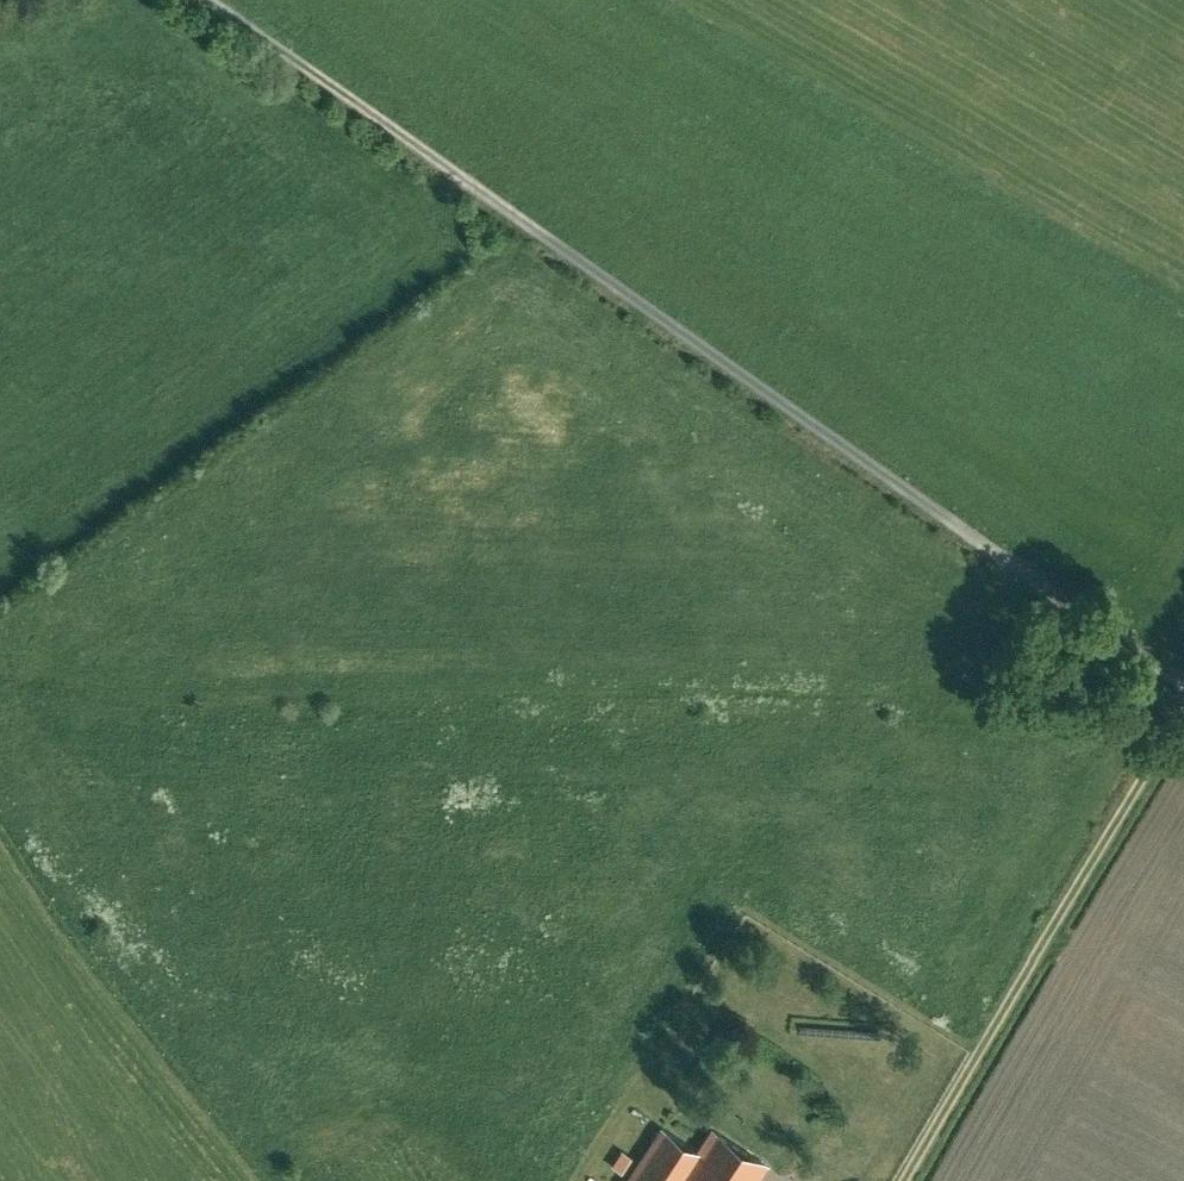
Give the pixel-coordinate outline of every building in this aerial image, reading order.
[(1045,640),(1057,649),(1069,632),(1056,623),(1045,640)] [(621,1131),(632,1138),(646,1118),(635,1110),(621,1131)] [(626,1180),(752,1180),(764,1162),(712,1128),(698,1150),(662,1126),(626,1180)]
